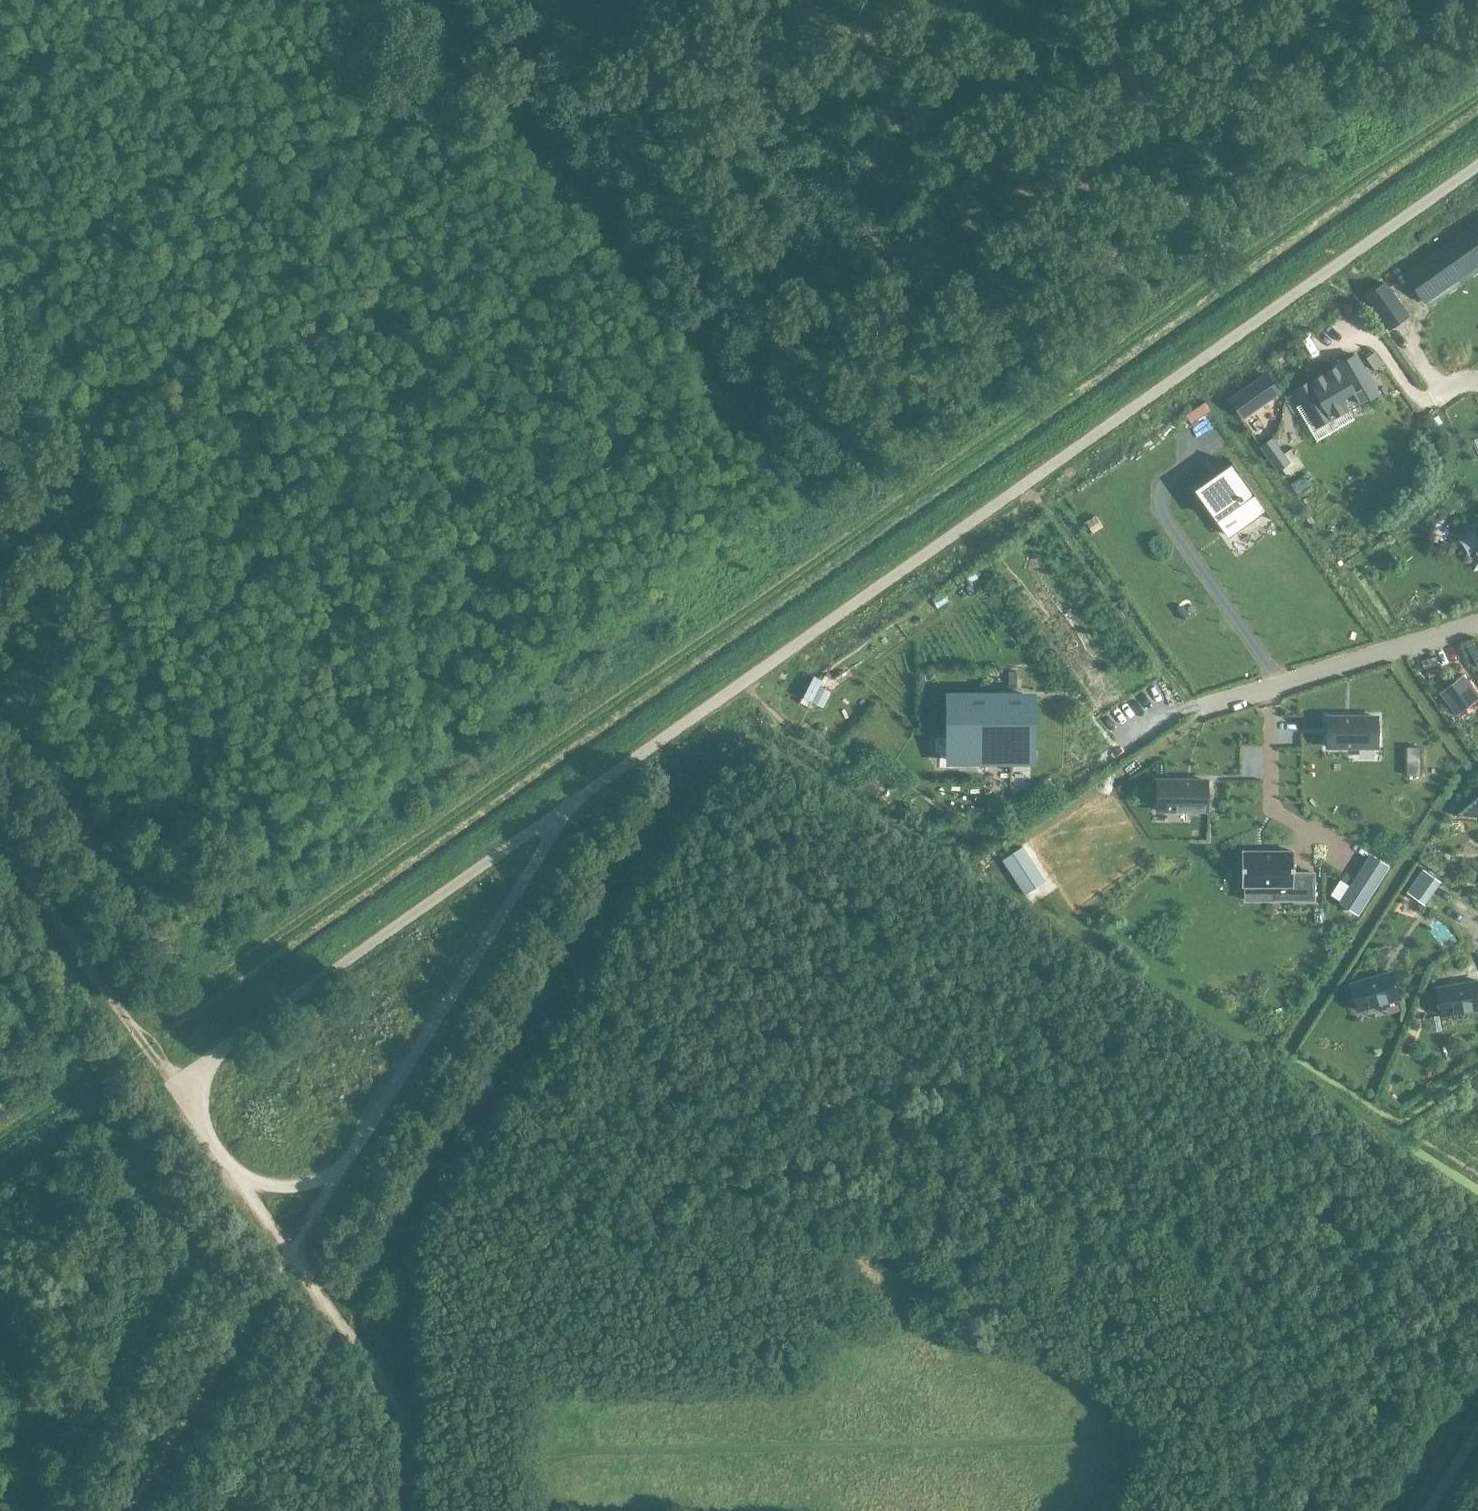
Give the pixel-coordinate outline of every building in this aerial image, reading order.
[(1425,301),(1477,264),(1477,233),(1473,226),(1405,274),(1425,301)] [(1386,283),(1366,297),(1389,329),(1408,315),(1386,283)] [(1356,355),(1295,390),(1317,427),(1347,409),(1341,397),(1353,390),(1361,404),(1378,394),(1356,355)] [(1266,374),(1230,399),(1243,417),(1279,392),(1266,374)] [(1272,438),(1260,446),(1277,471),(1289,462),(1272,438)] [(1197,490),(1229,535),(1265,510),(1266,511),(1267,511),(1233,462),(1232,463),(1233,465),(1197,490)] [(1182,606),(1176,610),(1183,620),(1189,615),(1182,606)] [(1477,697),(1462,676),(1442,691),(1458,712),(1477,697)] [(831,692),(819,686),(811,702),(823,708),(831,692)] [(1035,697),(948,697),(948,760),(1035,760),(1035,697)] [(1327,717),(1327,747),(1377,747),(1377,717),(1327,717)] [(1419,747),(1407,747),(1407,760),(1419,759),(1419,747)] [(1208,780),(1158,780),(1158,810),(1208,810),(1208,780)] [(1455,815),(1477,817),(1477,795),(1455,815)] [(1027,871),(1017,878),(1026,892),(1046,879),(1025,846),(1015,852),(1027,871)] [(1242,851),(1242,886),(1271,886),(1271,900),(1314,900),(1314,873),(1294,873),(1294,851),(1242,851)] [(1341,900),(1359,912),(1389,866),(1371,854),(1341,900)] [(1407,892),(1420,901),(1436,879),(1423,870),(1407,892)] [(1350,985),(1357,1010),(1400,998),(1393,972),(1350,985)] [(1477,1008),(1477,982),(1437,988),(1441,1014),(1477,1008)]
